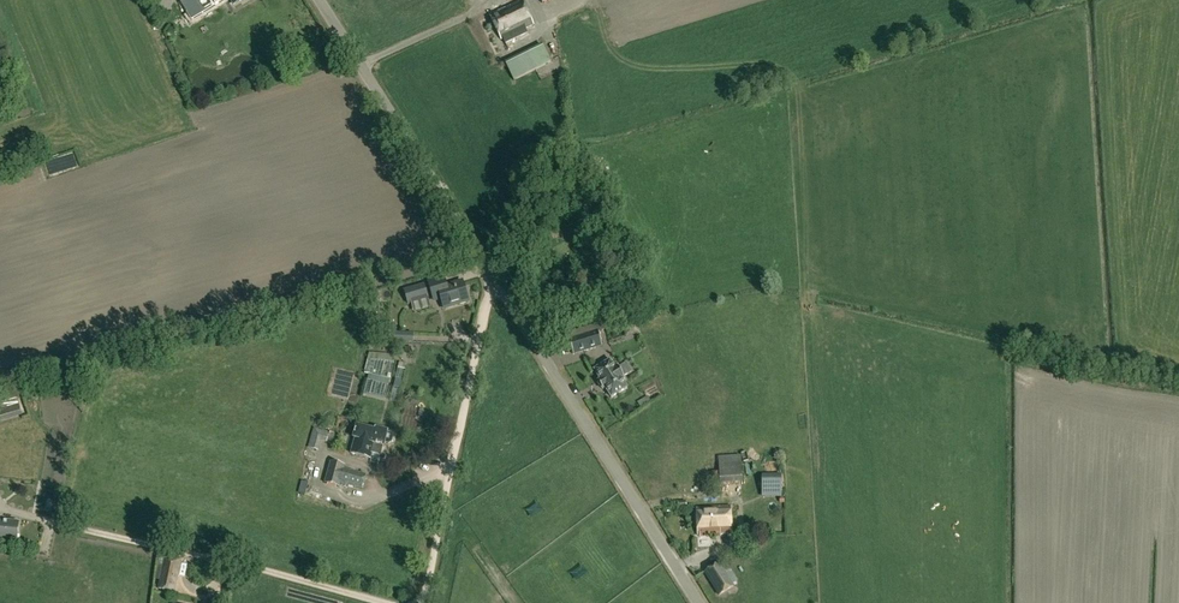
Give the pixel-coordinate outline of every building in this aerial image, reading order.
[(179,0),(188,15),(199,8),(195,1),(194,0),(179,0)] [(522,1),(489,16),(501,40),(503,39),(505,45),(528,34),(525,28),(533,24),(522,1)] [(514,82),(551,63),(541,45),(504,63),(514,82)] [(446,287),(444,279),(430,284),(435,301),(441,299),(444,309),(469,301),(463,282),(446,287)] [(408,305),(429,298),(425,283),(404,289),(408,305)] [(388,325),(387,318),(382,319),(383,325),(380,325),(380,328),(379,328),(379,341),(392,341),(392,324),(388,325)] [(599,337),(598,332),(569,341),(574,355),(602,346),(599,337)] [(375,362),(378,362),(377,374),(391,375),(392,362),(375,361),(375,362)] [(616,370),(611,362),(596,371),(602,381),(599,383),(604,391),(607,389),(613,399),(628,389),(623,381),(626,379),(619,368),(616,370)] [(389,392),(390,384),(372,382),(371,390),(389,392)] [(651,406),(660,400),(656,395),(648,401),(651,406)] [(17,398),(0,403),(2,410),(0,411),(0,422),(23,416),(17,398)] [(378,431),(357,425),(354,438),(356,438),(351,453),(371,459),(372,453),(381,455),(384,446),(388,431),(378,428),(378,431)] [(326,441),(329,432),(314,428),(312,437),(321,440),(326,441)] [(339,483),(344,466),(328,461),(323,479),(339,483)] [(720,484),(743,482),(742,463),(718,464),(720,484)] [(365,487),(368,476),(362,475),(363,471),(345,467),(340,484),(357,489),(357,486),(365,487)] [(763,490),(781,490),(781,474),(762,474),(763,490)] [(697,535),(732,534),(731,507),(696,508),(697,535)] [(19,523),(0,521),(0,543),(16,545),(19,523)] [(174,592),(181,560),(167,557),(160,589),(174,592)] [(719,595),(733,586),(719,564),(705,573),(719,595)]
